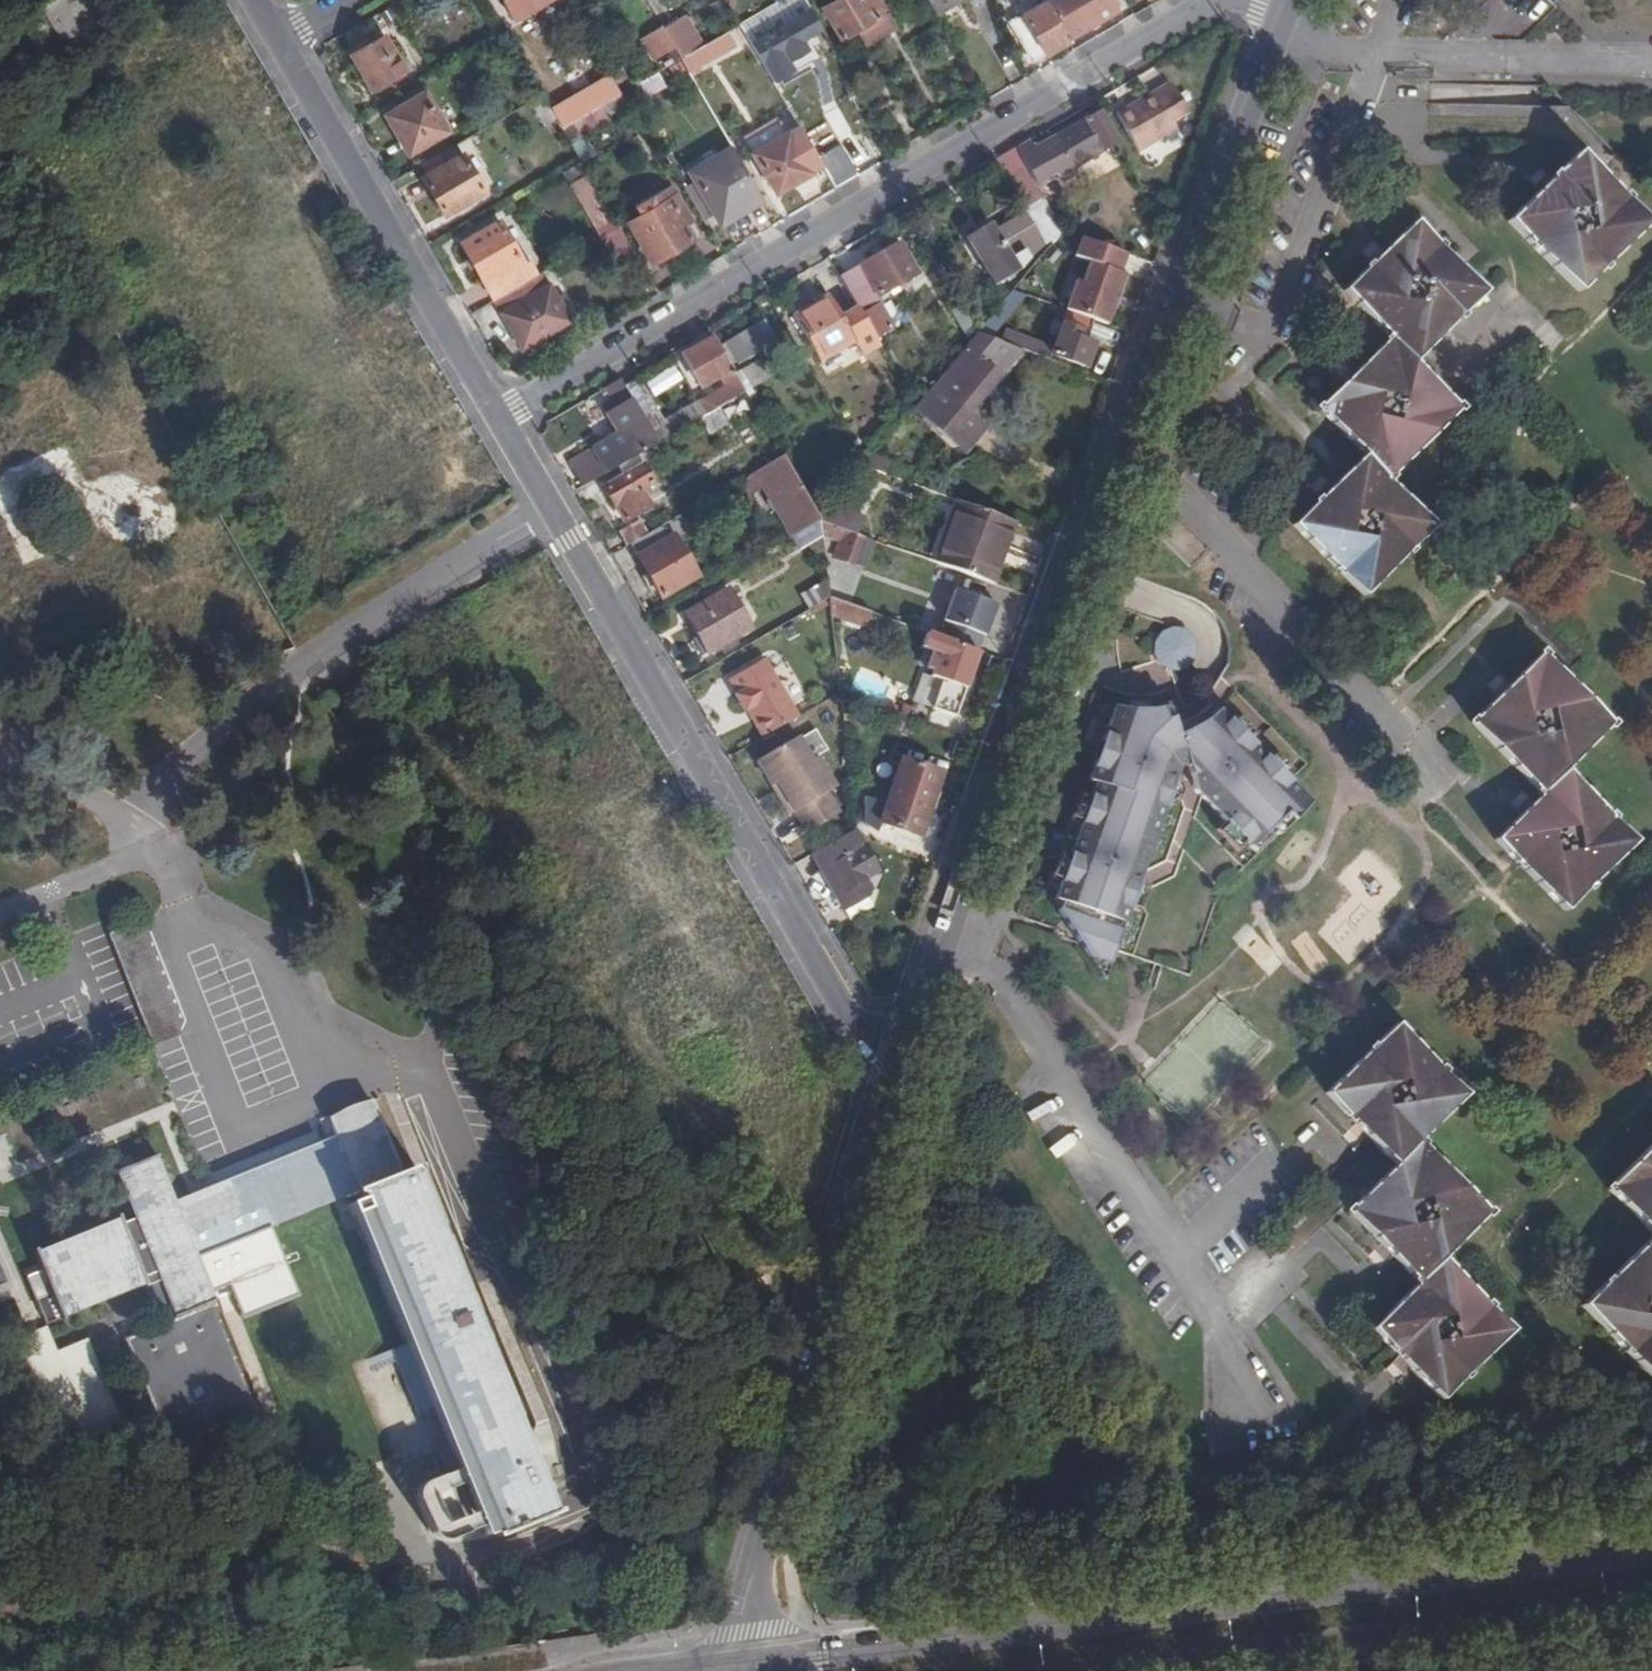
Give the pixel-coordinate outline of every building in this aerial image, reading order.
[(61,49),(119,23),(109,0),(50,0),(41,4),(61,49)] [(184,0),(151,0),(159,15),(184,0)] [(514,19),(547,0),(503,0),(514,19)] [(880,0),(836,0),(824,7),(842,37),(857,28),(868,46),(897,29),(880,0)] [(936,14),(960,0),(929,0),(936,14)] [(1058,34),(1064,31),(1056,18),(1046,0),(1016,17),(1009,22),(1031,62),(1063,43),(1058,34)] [(1016,17),(1046,0),(1024,0),(1009,9),(1016,17)] [(1056,18),(1060,17),(1072,37),(1117,11),(1111,0),(1046,0),(1056,18)] [(752,43),(777,86),(818,60),(807,39),(824,29),(812,8),(787,23),(774,30),(752,43)] [(680,57),(701,46),(683,16),(662,27),(680,57)] [(770,24),(774,30),(787,23),(783,17),(770,24)] [(736,44),(729,29),(701,46),(680,57),(688,69),(689,72),(736,44)] [(653,59),(662,54),(649,34),(641,40),(653,59)] [(374,92),(406,74),(383,36),(352,55),(374,92)] [(680,57),(663,68),(670,80),(688,69),(680,57)] [(0,72),(0,92),(3,97),(14,91),(3,71),(0,72)] [(639,82),(647,97),(666,87),(659,72),(639,82)] [(1169,121),(1182,114),(1168,88),(1115,118),(1136,155),(1175,133),(1169,121)] [(627,103),(621,93),(599,106),(605,116),(627,103)] [(409,154),(446,131),(425,94),(387,116),(409,154)] [(555,118),(542,95),(530,101),(544,125),(555,118)] [(605,116),(599,106),(573,121),(579,136),(608,120),(605,116)] [(1031,141),(1015,150),(1025,168),(1033,181),(1060,165),(1064,171),(1076,168),(1113,146),(1115,145),(1098,115),(1057,138),(1050,147),(1052,152),(1042,158),(1031,141)] [(561,128),(569,141),(579,136),(573,121),(561,128)] [(746,141),(753,153),(787,134),(780,121),(746,141)] [(811,173),(789,133),(787,134),(753,153),(778,193),(811,173)] [(719,219),(760,196),(732,148),(692,171),(719,219)] [(1547,213),(1531,196),(1507,219),(1577,288),(1649,220),(1581,150),(1556,173),(1573,190),(1547,213)] [(445,215),(484,192),(463,153),(423,177),(445,215)] [(590,176),(582,163),(568,171),(575,184),(590,176)] [(1033,181),(1025,168),(1007,178),(1024,208),(1030,205),(1042,198),(1042,197),(1033,181)] [(1556,173),(1531,196),(1547,213),(1573,190),(1556,173)] [(590,176),(575,184),(595,217),(608,209),(590,176)] [(658,205),(676,194),(671,185),(651,196),(658,205)] [(684,223),(692,219),(676,194),(658,205),(651,196),(635,205),(640,215),(628,222),(652,263),(693,238),(684,223)] [(1042,198),(1030,205),(1053,245),(1062,233),(1042,198)] [(984,238),(971,246),(995,288),(1022,272),(1033,258),(1031,254),(1044,247),(1026,215),(997,231),(992,223),(980,230),(984,238)] [(1384,279),(1370,265),(1346,288),(1390,338),(1416,363),(1491,294),(1418,219),(1392,243),(1407,257),(1384,279)] [(460,242),(494,300),(537,275),(529,260),(524,262),(499,220),(460,242)] [(630,245),(619,226),(606,233),(617,252),(630,245)] [(967,238),(971,246),(984,238),(980,230),(967,238)] [(617,252),(606,233),(595,240),(604,257),(610,254),(623,277),(642,266),(630,245),(617,252)] [(1085,233),(1059,303),(1107,321),(1133,251),(1085,233)] [(900,243),(840,278),(856,306),(858,309),(896,286),(899,292),(905,289),(902,283),(918,275),(900,243)] [(1392,243),(1370,265),(1384,279),(1407,257),(1392,243)] [(537,275),(494,300),(521,346),(563,323),(552,304),(559,300),(549,283),(546,285),(539,273),(537,275)] [(1011,294),(977,333),(990,338),(1021,303),(1011,294)] [(858,309),(856,306),(840,316),(827,295),(791,316),(820,363),(854,343),(864,356),(881,348),(858,309)] [(552,304),(563,323),(569,318),(559,300),(552,304)] [(977,333),(962,305),(951,312),(971,342),(977,333)] [(1020,350),(1083,374),(1093,344),(1078,339),(1081,330),(1091,334),(1095,320),(1068,311),(1054,348),(1005,329),(1002,342),(1020,350)] [(738,360),(775,339),(765,321),(728,342),(738,360)] [(965,448),(980,431),(985,426),(967,411),(1020,350),(1002,342),(990,338),(977,333),(971,342),(935,384),(946,392),(930,412),(928,415),(965,448)] [(1416,363),(1390,338),(1367,360),(1380,374),(1358,395),(1343,383),(1320,405),(1365,453),(1391,480),(1463,413),(1416,363)] [(735,377),(713,339),(683,357),(702,389),(722,377),(728,387),(689,409),(696,420),(701,417),(714,409),(743,392),(735,377)] [(1380,374),(1367,360),(1343,383),(1358,395),(1380,374)] [(740,373),(735,377),(743,392),(746,397),(752,392),(740,373)] [(619,380),(606,387),(618,405),(606,412),(618,432),(589,448),(590,450),(605,473),(646,450),(656,443),(649,433),(645,423),(624,388),(619,380)] [(637,382),(624,388),(645,423),(655,416),(637,382)] [(696,420),(689,409),(666,422),(673,434),(696,420)] [(714,409),(701,417),(710,433),(724,425),(714,409)] [(649,433),(656,443),(673,434),(666,422),(649,433)] [(864,459),(872,454),(869,448),(860,452),(864,459)] [(605,473),(590,450),(567,463),(581,487),(605,473)] [(646,450),(605,473),(612,483),(643,466),(652,461),(646,450)] [(1435,529),(1391,480),(1365,453),(1342,476),(1356,493),(1333,514),(1317,499),(1295,520),(1364,596),(1435,529)] [(876,455),(865,467),(889,476),(895,462),(876,455)] [(752,473),(791,538),(791,537),(820,521),(805,498),(781,456),(752,473)] [(643,466),(612,483),(605,488),(624,522),(645,510),(640,502),(646,499),(640,489),(652,483),(643,466)] [(1356,493),(1342,476),(1317,499),(1333,514),(1356,493)] [(805,498),(820,521),(830,509),(818,490),(805,498)] [(640,502),(645,510),(651,506),(646,499),(640,502)] [(992,584),(1015,523),(962,503),(938,565),(992,584)] [(830,509),(820,521),(858,535),(863,520),(830,509)] [(1209,546),(1175,510),(1157,529),(1190,562),(1209,546)] [(616,533),(625,547),(630,544),(648,534),(639,521),(616,533)] [(821,532),(820,521),(791,537),(799,551),(808,546),(818,564),(825,560),(821,532)] [(858,535),(820,521),(821,532),(840,539),(832,557),(853,565),(864,537),(858,535)] [(648,534),(630,544),(636,555),(673,535),(666,524),(648,534)] [(696,575),(673,535),(636,555),(661,597),(696,575)] [(811,608),(829,598),(828,584),(827,580),(803,593),(811,608)] [(956,589),(943,621),(984,637),(997,604),(956,589)] [(742,632),(749,627),(728,591),(687,615),(698,636),(692,640),(701,656),(742,632)] [(865,627),(869,618),(836,606),(833,616),(865,627)] [(943,640),(978,654),(984,637),(943,621),(924,614),(917,631),(943,640)] [(749,644),(742,632),(701,656),(709,668),(749,644)] [(1179,647),(1180,643),(1179,640),(1177,636),(1174,634),(1170,633),(1166,633),(1162,635),(1160,638),(1158,641),(1158,645),(1160,649),(1162,652),(1166,654),(1170,654),(1174,653),(1177,651),(1179,647)] [(962,692),(978,654),(943,640),(927,679),(940,683),(962,692)] [(374,649),(379,657),(392,649),(388,641),(374,649)] [(1539,791),(1566,766),(1609,721),(1540,649),(1516,671),(1530,686),(1506,708),(1492,693),(1468,715),(1539,791)] [(761,738),(798,718),(763,658),(726,679),(735,694),(732,696),(741,712),(745,711),(761,738)] [(1530,686),(1516,671),(1492,693),(1506,708),(1530,686)] [(951,721),(962,692),(940,683),(938,691),(930,713),(951,721)] [(930,713),(938,691),(926,687),(917,708),(930,713)] [(1250,733),(1228,711),(1221,704),(1196,715),(1178,720),(1179,731),(1172,731),(1159,700),(1135,706),(1110,703),(1100,735),(1105,736),(1100,753),(1094,752),(1087,772),(1094,774),(1089,787),(1079,817),(1068,847),(1057,877),(1051,894),(1056,897),(1056,906),(1077,964),(1092,970),(1112,914),(1123,887),(1150,813),(1160,785),(1166,770),(1176,768),(1187,773),(1220,808),(1242,832),(1251,841),(1269,823),(1275,828),(1310,793),(1285,769),(1267,751),(1250,733)] [(888,705),(886,710),(897,714),(899,708),(888,705)] [(1238,705),(1228,711),(1250,733),(1256,726),(1238,705)] [(911,722),(898,717),(893,730),(906,735),(911,722)] [(1105,736),(1100,735),(1095,734),(1089,749),(1094,752),(1100,753),(1105,736)] [(796,736),(756,761),(770,786),(775,783),(792,812),(805,833),(838,813),(826,792),(834,787),(816,756),(810,760),(796,736)] [(1274,745),(1267,751),(1285,769),(1292,763),(1274,745)] [(889,792),(927,805),(939,773),(902,759),(889,792)] [(1633,837),(1566,766),(1539,791),(1553,806),(1530,828),(1515,814),(1493,834),(1561,905),(1633,837)] [(775,783),(770,786),(788,815),(792,812),(775,783)] [(1079,817),(1089,787),(1077,784),(1067,812),(1079,817)] [(1171,789),(1160,785),(1150,813),(1160,818),(1171,789)] [(1553,806),(1539,791),(1515,814),(1530,828),(1553,806)] [(916,836),(927,805),(889,792),(878,820),(916,836)] [(1233,841),(1242,832),(1220,808),(1209,818),(1233,841)] [(846,834),(811,855),(845,912),(861,902),(850,886),(878,869),(856,831),(847,837),(846,834)] [(1046,872),(1057,877),(1068,847),(1056,843),(1046,872)] [(1123,887),(1112,914),(1123,917),(1134,892),(1123,887)] [(1092,970),(1077,964),(1085,988),(1092,970)] [(1390,1157),(1415,1133),(1461,1089),(1393,1017),(1321,1086),(1346,1112),(1363,1095),(1384,1115),(1366,1132),(1390,1157)] [(1363,1095),(1346,1112),(1366,1132),(1384,1115),(1363,1095)] [(334,1137),(378,1118),(370,1100),(326,1119),(334,1137)] [(401,1173),(378,1118),(334,1137),(173,1204),(155,1160),(112,1177),(133,1225),(120,1230),(116,1223),(34,1257),(42,1277),(48,1293),(59,1318),(142,1285),(138,1278),(152,1273),(169,1318),(209,1303),(213,1301),(195,1257),(344,1197),(349,1214),(362,1210),(416,1343),(470,1478),(493,1534),(549,1512),(411,1170),(401,1173)] [(1412,1272),(1437,1250),(1482,1204),(1415,1133),(1390,1157),(1344,1203),(1366,1225),(1381,1211),(1406,1234),(1390,1250),(1412,1272)] [(1646,1229),(1651,1235),(1651,1134),(1600,1181),(1646,1229)] [(1366,1225),(1390,1250),(1406,1234),(1381,1211),(1366,1225)] [(1646,1229),(1573,1299),(1643,1371),(1651,1363),(1651,1235),(1646,1229)] [(1505,1321),(1437,1250),(1412,1272),(1366,1315),(1392,1342),(1407,1328),(1426,1347),(1411,1362),(1435,1387),(1505,1321)] [(138,1278),(142,1285),(158,1324),(124,1339),(168,1446),(254,1410),(209,1303),(169,1318),(152,1273),(138,1278)] [(48,1293),(42,1277),(27,1283),(34,1298),(48,1293)] [(48,1293),(34,1298),(44,1325),(59,1318),(48,1293)] [(1392,1342),(1411,1362),(1426,1347),(1407,1328),(1392,1342)] [(123,1430),(86,1343),(56,1355),(45,1329),(15,1342),(60,1453),(123,1430)] [(418,1499),(470,1478),(416,1343),(364,1364),(418,1499)] [(911,1612),(910,1599),(893,1599),(893,1614),(911,1612)]
